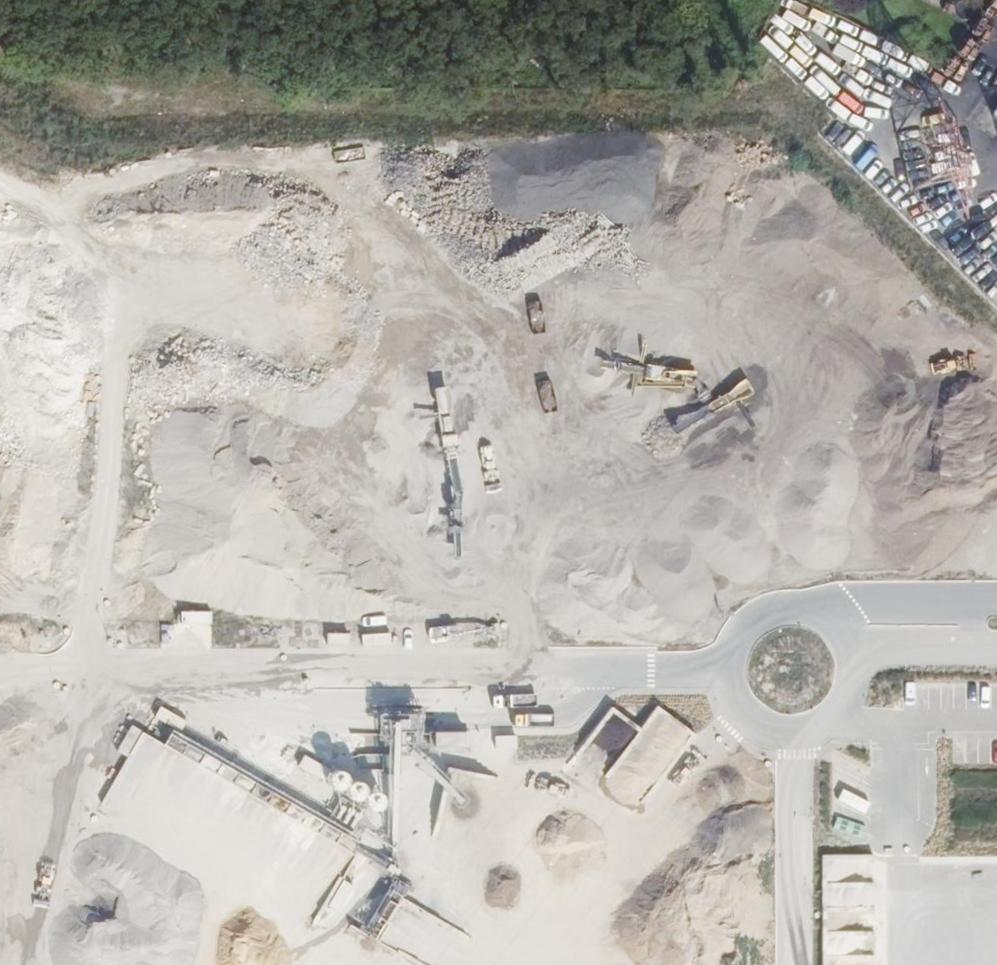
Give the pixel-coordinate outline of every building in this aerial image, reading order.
[(496,285),(549,287),(550,244),(466,242),(466,259),(469,259),(468,281),(476,281),(476,274),(496,274),(496,285)] [(18,941),(0,932),(0,956),(17,964),(42,964),(59,932),(30,918),(18,941)]
